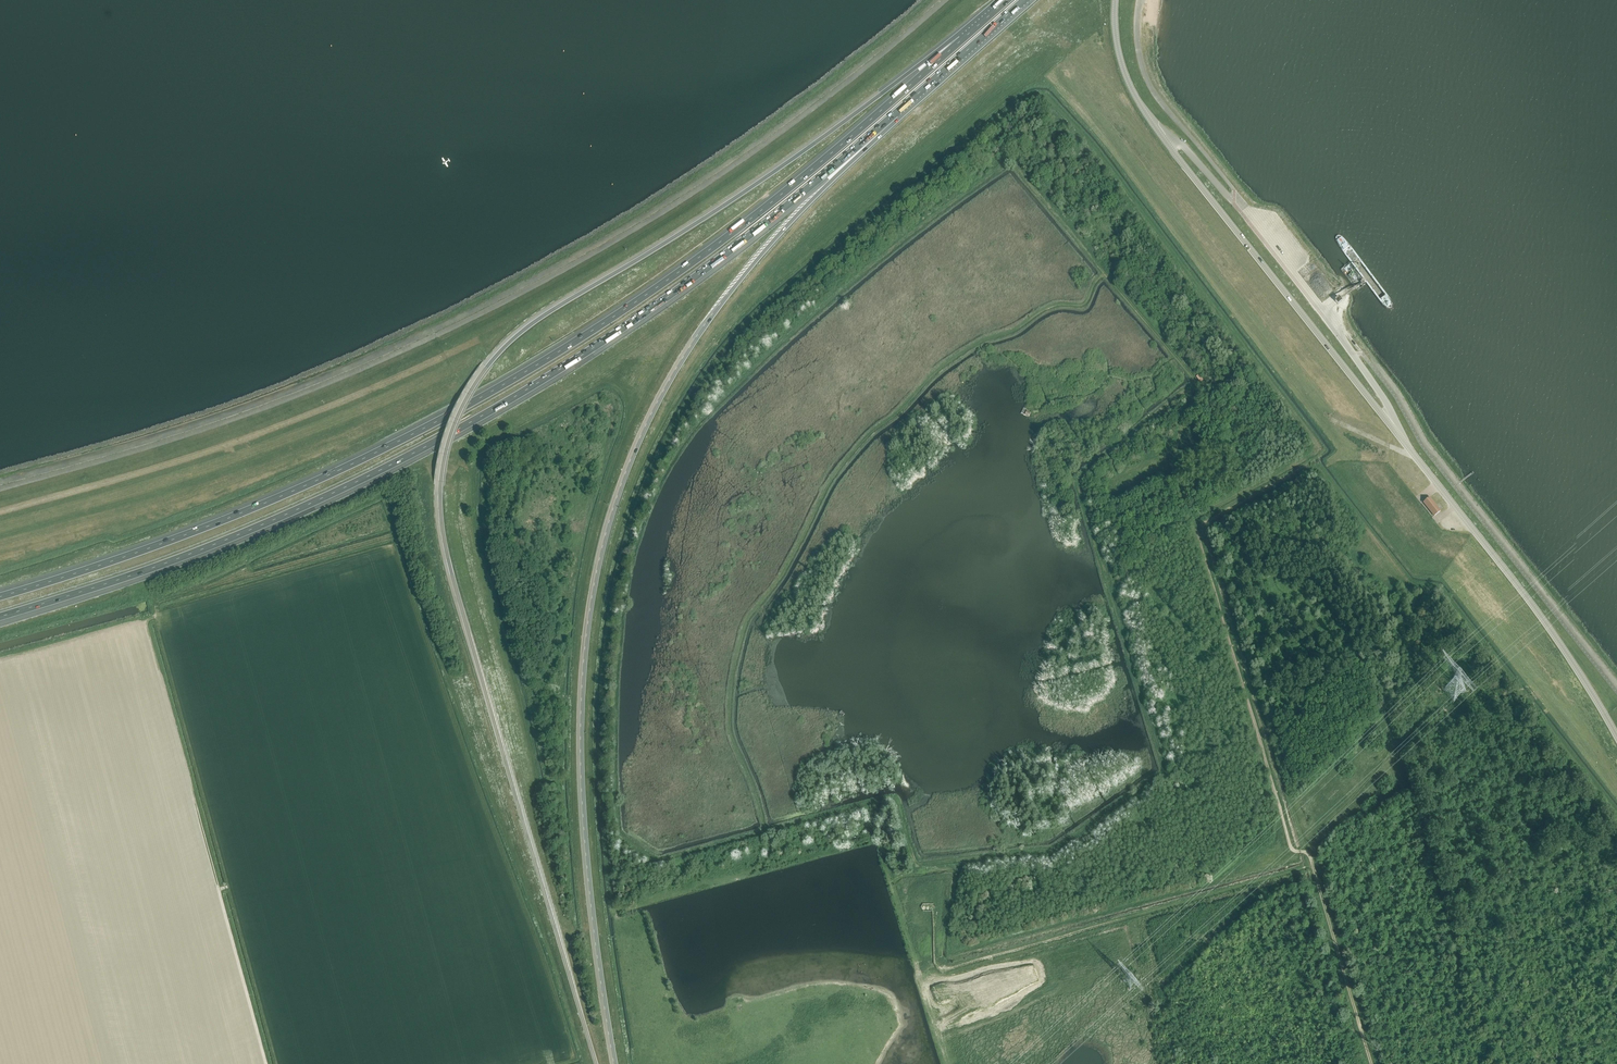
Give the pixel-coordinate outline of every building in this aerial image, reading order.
[(1197,375),(1193,378),(1199,385),(1202,382),(1197,375)] [(1434,516),(1440,511),(1430,497),(1423,502),(1434,516)]
